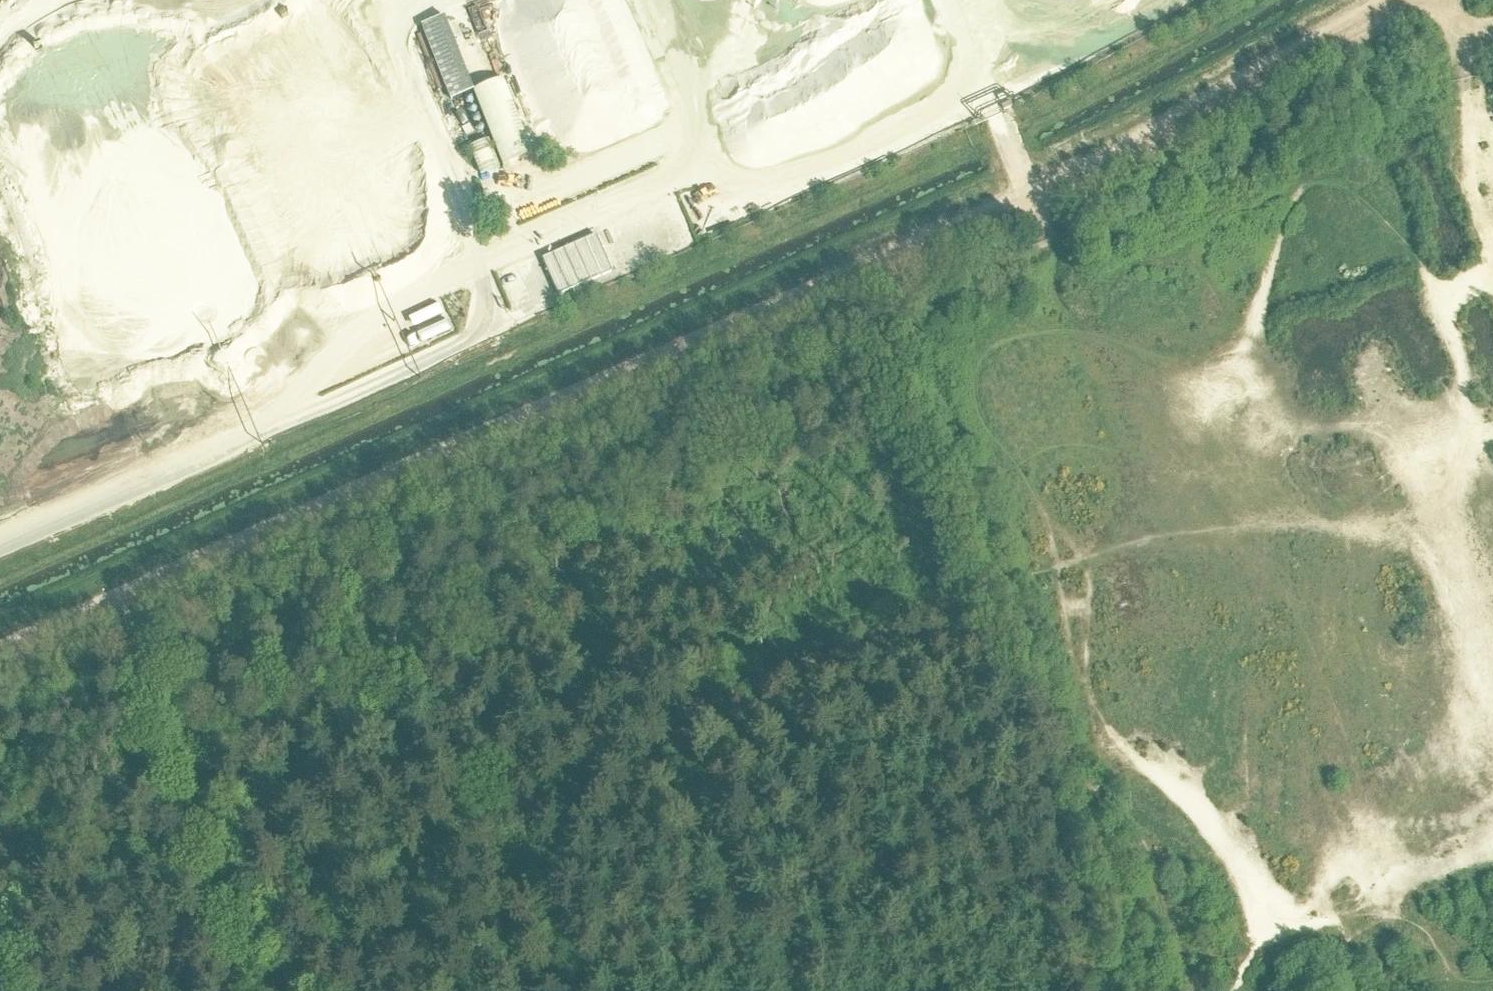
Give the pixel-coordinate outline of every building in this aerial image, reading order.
[(473,92),(503,167),(533,155),(503,80),(473,92)] [(470,147),(480,175),(500,168),(489,140),(470,147)] [(612,273),(596,236),(544,260),(559,296),(612,273)] [(407,315),(410,325),(441,316),(439,306),(407,315)]
